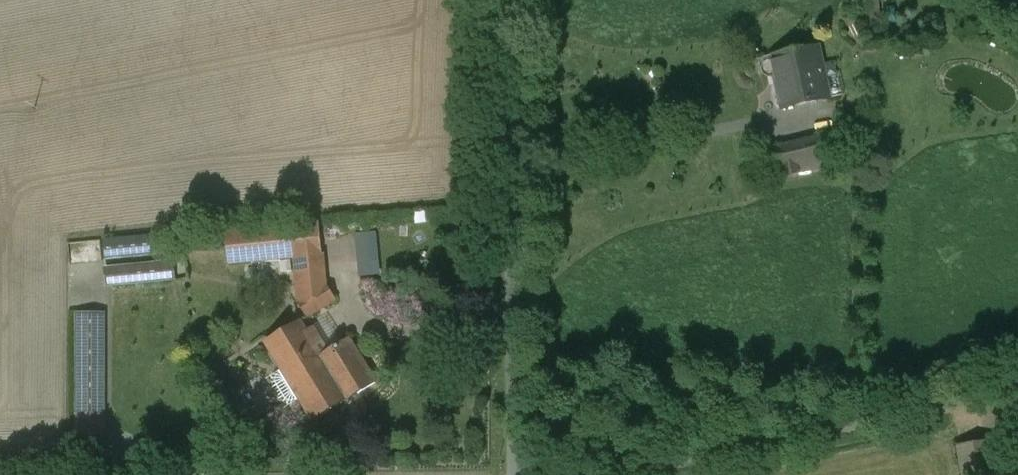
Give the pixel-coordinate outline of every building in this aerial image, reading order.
[(883,25),(882,0),(866,0),(867,26),(883,25)] [(818,46),(775,57),(784,108),(833,95),(831,88),(828,89),(818,46)] [(838,165),(830,136),(767,151),(770,180),(838,165)] [(278,232),(228,237),(232,263),(297,256),(300,300),(309,316),(335,301),(325,286),(323,253),(321,253),(319,224),(279,227),(278,232)] [(373,266),(400,265),(399,228),(356,230),(358,273),(374,272),(373,266)] [(151,235),(103,240),(105,254),(154,249),(151,235)] [(174,266),(107,273),(107,285),(175,279),(174,266)] [(102,313),(78,312),(77,453),(106,453),(105,412),(101,412),(102,313)] [(266,342),(283,370),(301,399),(314,421),(377,383),(349,339),(328,353),(320,338),(313,341),(300,321),(266,342)] [(293,403),(301,399),(283,370),(275,375),(272,383),(285,403),(293,403)] [(970,434),(978,474),(1011,474),(1002,428),(970,434)]
